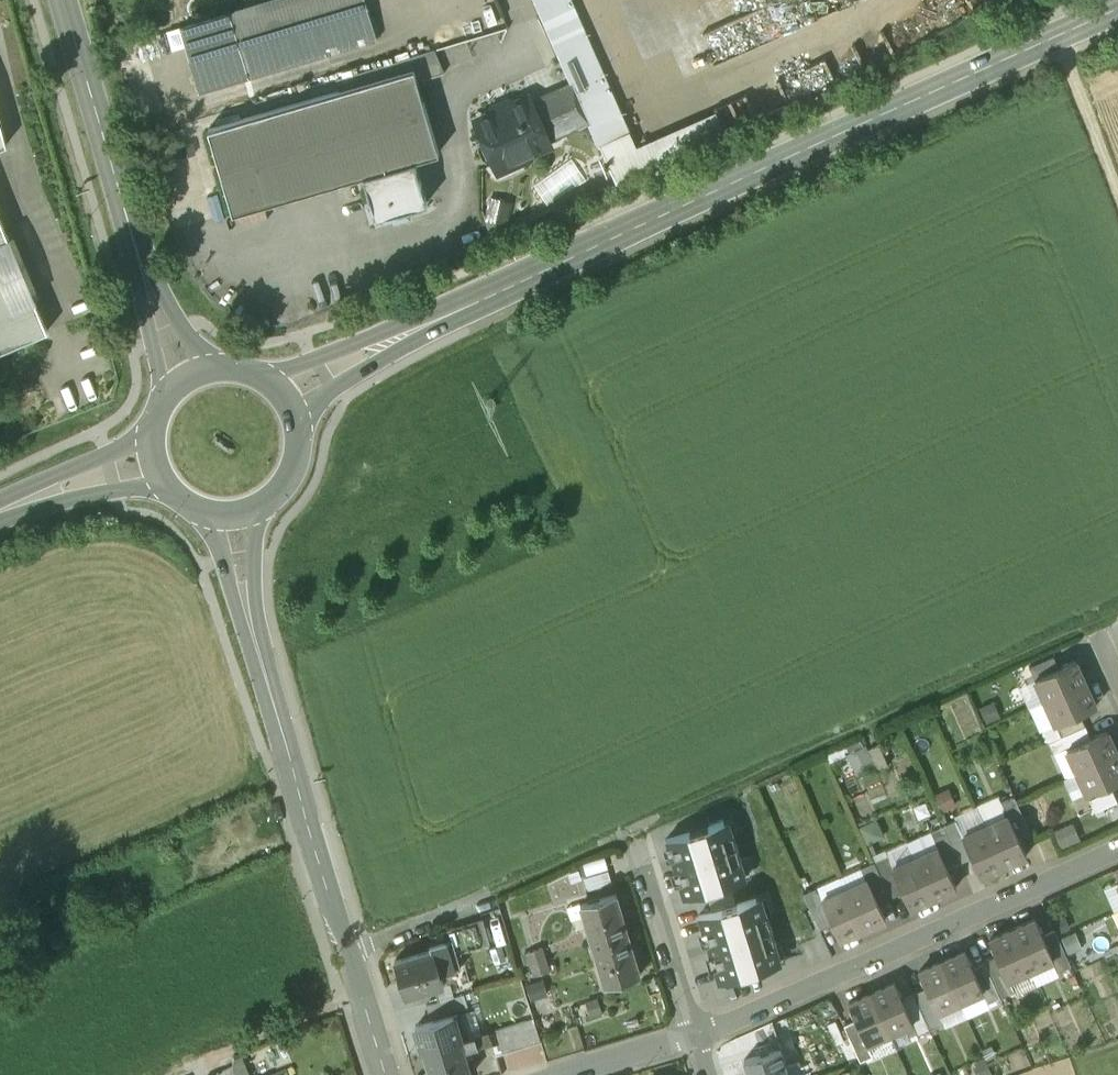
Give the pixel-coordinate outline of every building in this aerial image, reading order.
[(229,13),(249,77),(377,39),(365,0),(272,0),(229,13)] [(556,46),(584,34),(569,0),(536,0),(556,46)] [(201,91),(249,77),(229,13),(182,28),(201,91)] [(606,84),(584,34),(556,46),(573,84),(589,121),(591,125),(619,113),(608,89),(589,97),(587,92),(606,84)] [(414,68),(208,129),(233,213),(363,175),(375,218),(393,213),(394,217),(411,212),(410,208),(427,203),(414,160),(439,153),(414,68)] [(573,84),(560,90),(576,126),(589,121),(573,84)] [(560,90),(532,102),(548,139),(576,126),(560,90)] [(529,97),(513,104),(511,101),(492,110),(493,113),(476,121),(487,144),(484,149),(488,157),(493,159),(496,164),(524,152),(525,155),(550,144),(548,139),(532,102),(529,97)] [(619,113),(591,125),(599,143),(627,130),(619,113)] [(10,240),(0,217),(0,244),(10,240)] [(48,331),(34,298),(14,307),(0,273),(0,351),(48,331)] [(1053,656),(1029,667),(1035,679),(1059,668),(1053,656)] [(1059,668),(1035,679),(1045,702),(1085,684),(1075,661),(1059,668)] [(1085,684),(1045,702),(1056,725),(1080,714),(1096,707),(1085,684)] [(1080,714),(1056,725),(1061,737),(1085,726),(1080,714)] [(1061,737),(1049,742),(1055,754),(1067,749),(1091,738),(1085,726),(1061,737)] [(1091,738),(1067,749),(1077,772),(1117,754),(1107,731),(1091,738)] [(888,764),(879,743),(868,748),(877,769),(888,764)] [(1077,772),(1087,795),(1117,781),(1117,756),(1117,754),(1077,772)] [(1112,790),(1090,800),(1095,812),(1117,802),(1112,790)] [(1030,832),(1014,796),(1001,802),(1007,816),(1008,815),(1018,837),(1030,832)] [(1007,816),(985,826),(1003,866),(1026,856),(1018,837),(1008,815),(1007,816)] [(956,820),(943,826),(959,862),(971,857),(962,836),(963,836),(956,820)] [(674,868),(683,896),(741,879),(736,863),(741,862),(732,832),(727,833),(724,821),(666,838),(672,859),(674,859),(677,867),(674,868)] [(959,862),(943,826),(929,832),(937,848),(938,847),(947,868),(959,862)] [(963,836),(962,836),(971,857),(980,876),(1003,866),(985,826),(963,836)] [(937,848),(915,858),(933,898),(956,887),(947,868),(938,847),(937,848)] [(893,867),(887,855),(874,861),(890,898),(902,892),(892,868),(893,867)] [(605,857),(584,862),(587,873),(608,868),(605,857)] [(893,867),(892,868),(902,892),(910,908),(933,898),(915,858),(893,867)] [(890,898),(874,861),(861,867),(866,879),(867,879),(878,903),(890,898)] [(609,870),(584,878),(587,889),(612,882),(609,870)] [(866,879),(844,889),(862,930),(886,919),(878,903),(867,879),(866,879)] [(822,900),(816,888),(803,893),(820,929),(832,924),(821,900),(822,900)] [(822,900),(821,900),(832,924),(839,940),(862,930),(844,889),(822,900)] [(616,894),(580,904),(604,986),(640,975),(616,894)] [(756,897),(698,915),(707,944),(709,943),(712,952),(709,953),(718,982),(776,964),(771,947),(777,946),(766,912),(761,913),(756,897)] [(482,919),(449,930),(451,937),(455,951),(488,941),(482,919)] [(1035,919),(1012,930),(1030,970),(1052,960),(1053,959),(1042,935),(1035,919)] [(1030,970),(1012,930),(989,940),(996,956),(1007,980),(1008,980),(1030,970)] [(1071,966),(1054,930),(1042,935),(1053,959),(1052,960),(1058,972),(1071,966)] [(451,937),(430,943),(432,949),(395,960),(406,995),(443,984),(440,973),(460,967),(455,951),(451,937)] [(542,947),(527,951),(535,974),(549,970),(542,947)] [(965,951),(942,961),(960,1002),(982,992),(983,991),(972,967),(965,951)] [(1007,980),(996,956),(984,962),(1000,998),(1001,998),(1014,992),(1008,980),(1007,980)] [(942,961),(919,972),(926,988),(937,1012),(938,1012),(960,1002),(942,961)] [(1000,998),(984,962),(972,967),(983,991),(982,992),(988,1003),(1000,998)] [(902,999),(894,983),(871,993),(889,1033),(912,1023),(913,1023),(902,999)] [(926,988),(914,993),(925,1017),(937,1012),(926,988)] [(427,1004),(431,1017),(469,1005),(465,993),(427,1004)] [(889,1033),(871,993),(848,1004),(855,1020),(866,1044),(867,1044),(889,1033)] [(914,993),(902,999),(913,1023),(912,1023),(918,1035),(930,1030),(925,1017),(914,993)] [(937,1012),(925,1017),(930,1030),(943,1024),(938,1012),(937,1012)] [(416,1027),(423,1052),(465,1039),(457,1014),(416,1027)] [(534,1018),(495,1030),(502,1052),(541,1040),(534,1018)] [(866,1044),(855,1020),(844,1025),(860,1062),(872,1056),(867,1044),(866,1044)] [(488,1032),(474,1036),(478,1047),(491,1042),(488,1032)] [(423,1052),(431,1074),(470,1074),(471,1074),(464,1051),(478,1047),(474,1036),(465,1039),(423,1052)] [(744,1059),(749,1074),(788,1074),(780,1049),(744,1059)] [(983,1054),(970,1061),(976,1074),(987,1074),(992,1073),(983,1054)]
